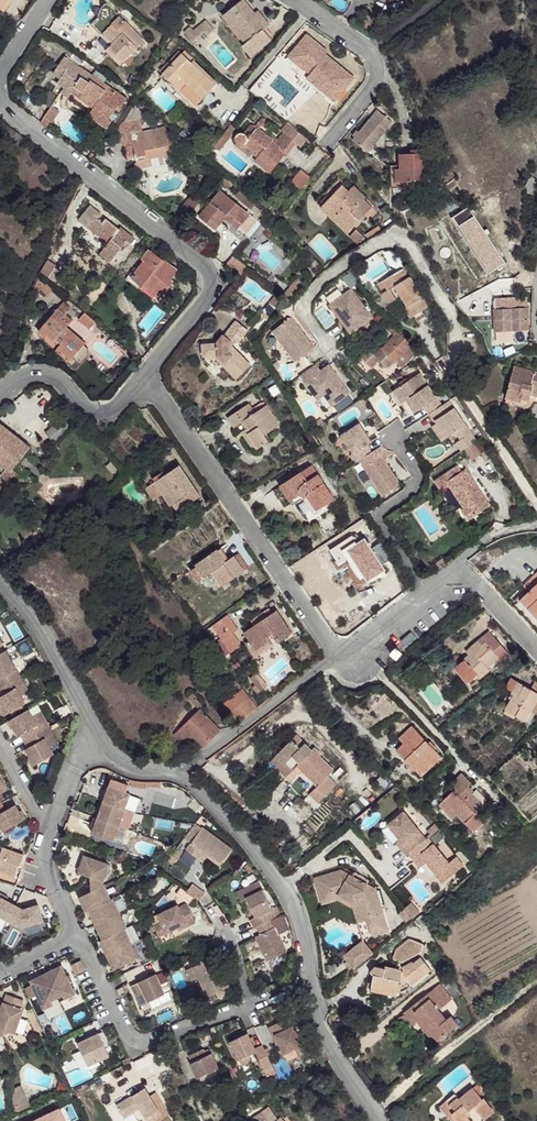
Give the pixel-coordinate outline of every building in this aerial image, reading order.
[(3,12),(12,0),(0,0),(0,10),(3,12)] [(271,40),(263,29),(266,27),(244,0),(243,0),(234,7),(240,14),(233,20),(249,41),(242,46),(250,57),(271,40)] [(130,56),(144,42),(111,7),(91,25),(103,37),(104,35),(112,43),(111,45),(109,47),(124,62),(127,66),(133,60),(130,56)] [(240,14),(234,7),(220,18),(242,46),(249,41),(233,20),(240,14)] [(64,20),(68,15),(62,11),(59,16),(64,20)] [(192,32),(196,37),(205,30),(209,34),(214,30),(206,20),(193,31),(192,32)] [(192,41),(196,37),(192,32),(193,31),(190,27),(184,32),(192,41)] [(112,43),(104,35),(103,37),(111,45),(112,43)] [(354,78),(325,54),(327,52),(307,35),(289,57),(310,75),(304,82),(332,105),(354,78)] [(124,62),(109,47),(105,50),(120,66),(124,62)] [(196,106),(216,85),(183,54),(163,75),(179,90),(177,93),(181,97),(183,94),(196,106)] [(92,76),(64,57),(53,74),(60,79),(57,83),(64,88),(71,93),(75,88),(97,103),(94,108),(89,115),(102,124),(101,125),(101,128),(105,131),(107,129),(127,100),(103,84),(92,76)] [(96,70),(92,76),(103,84),(107,78),(96,70)] [(177,93),(179,90),(163,75),(161,78),(177,93)] [(68,98),(71,93),(64,88),(61,93),(68,98)] [(97,103),(75,88),(71,93),(94,108),(97,103)] [(116,143),(125,146),(127,159),(135,157),(137,169),(164,164),(163,157),(175,154),(172,141),(169,139),(168,137),(165,128),(143,132),(139,118),(146,117),(134,105),(124,122),(123,123),(120,125),(116,143)] [(52,122),(60,111),(52,106),(44,117),(52,122)] [(353,140),(368,153),(386,131),(385,131),(391,124),(391,121),(377,110),(353,140)] [(102,124),(89,115),(87,118),(100,127),(101,125),(102,124)] [(52,122),(44,117),(40,123),(47,128),(52,122)] [(270,123),(263,118),(259,123),(265,129),(270,123)] [(254,161),(270,174),(286,154),(287,155),(296,143),(301,147),(307,139),(288,123),(281,131),(284,133),(275,144),(272,141),(273,140),(254,125),(252,128),(250,127),(244,134),(241,133),(240,133),(237,135),(236,137),(235,139),(236,141),(236,143),(237,143),(239,145),(241,146),(245,144),(254,152),(256,149),(261,153),(257,157),(254,161)] [(227,130),(233,134),(236,130),(231,125),(227,130)] [(22,137),(11,128),(1,142),(12,150),(22,137)] [(223,134),(229,139),(233,134),(227,130),(223,134)] [(214,145),(220,150),(229,139),(223,134),(214,145)] [(254,152),(245,144),(241,146),(239,145),(237,143),(236,145),(250,156),(253,154),(257,157),(261,153),(256,149),(254,152)] [(417,150),(417,154),(411,154),(399,154),(400,166),(400,188),(410,188),(410,189),(413,189),(417,189),(420,189),(420,181),(437,181),(437,171),(429,171),(428,150),(417,150)] [(91,162),(96,156),(92,153),(87,159),(91,162)] [(391,188),(400,188),(400,166),(391,166),(391,188)] [(299,172),(291,182),(301,190),(309,180),(299,172)] [(218,181),(229,190),(234,184),(223,175),(218,181)] [(348,192),(342,186),(327,203),(353,227),(364,215),(368,219),(374,212),(374,211),(374,209),(364,200),(359,206),(354,202),(356,199),(348,192)] [(359,206),(364,200),(366,198),(354,186),(348,192),(356,199),(354,202),(359,206)] [(220,190),(198,217),(215,230),(226,218),(229,214),(243,225),(240,229),(250,237),(261,223),(220,190)] [(236,196),(252,209),(255,206),(257,203),(241,190),(236,196)] [(180,209),(188,215),(195,208),(201,201),(193,194),(180,209)] [(447,196),(440,200),(449,212),(455,208),(447,196)] [(195,208),(199,211),(205,204),(201,201),(195,208)] [(353,227),(327,203),(321,208),(347,233),(353,227)] [(90,206),(78,220),(108,244),(100,254),(111,263),(126,242),(129,244),(134,238),(125,231),(121,235),(118,232),(120,230),(106,219),(102,223),(98,220),(102,215),(90,206)] [(252,209),(263,219),(267,214),(262,209),(261,211),(255,206),(252,209)] [(243,225),(229,214),(226,218),(240,229),(243,225)] [(381,232),(378,227),(366,235),(368,240),(381,232)] [(350,237),(358,245),(365,238),(356,230),(350,237)] [(178,271),(149,250),(142,260),(144,262),(131,279),(160,300),(174,282),(172,280),(178,271)] [(247,267),(233,256),(227,264),(240,275),(247,267)] [(48,261),(41,272),(49,277),(55,268),(56,266),(48,261)] [(55,268),(49,277),(56,282),(62,272),(55,268)] [(402,269),(376,285),(382,294),(388,290),(395,302),(402,297),(407,306),(414,316),(415,318),(423,313),(422,311),(429,307),(422,297),(421,297),(416,289),(417,288),(410,277),(408,278),(402,269)] [(33,291),(37,294),(41,290),(47,284),(39,276),(33,291)] [(302,288),(304,285),(298,279),(295,282),(302,288)] [(289,303),(302,288),(295,282),(282,297),(289,303)] [(53,290),(47,284),(41,290),(48,295),(53,290)] [(351,290),(330,305),(350,333),(372,318),(351,290)] [(389,305),(395,302),(388,290),(382,294),(389,305)] [(276,295),(270,303),(276,308),(282,299),(276,295)] [(526,307),(526,297),(485,300),(485,312),(495,311),(496,330),(497,330),(498,342),(512,341),(511,330),(529,329),(527,307),(526,307)] [(63,302),(58,309),(65,315),(71,309),(63,302)] [(411,318),(414,316),(407,306),(405,308),(411,318)] [(58,309),(38,332),(46,338),(48,336),(54,341),(56,339),(61,344),(58,348),(72,360),(73,359),(81,366),(89,357),(88,349),(84,345),(85,344),(67,328),(72,321),(65,315),(58,309)] [(267,321),(270,316),(264,312),(261,316),(267,321)] [(96,322),(85,313),(79,320),(90,329),(96,322)] [(314,348),(291,318),(273,332),(295,362),(314,348)] [(251,366),(232,346),(236,342),(238,344),(248,331),(236,321),(224,336),(223,335),(217,343),(217,344),(202,345),(203,357),(207,357),(218,357),(231,370),(229,372),(237,380),(251,366)] [(395,361),(401,367),(416,354),(407,343),(408,342),(399,332),(398,334),(392,325),(388,329),(395,336),(383,349),(382,348),(375,355),(369,349),(361,358),(371,368),(379,360),(388,368),(395,361)] [(229,372),(231,370),(218,357),(207,357),(207,360),(216,359),(229,372)] [(349,394),(329,366),(321,371),(316,364),(300,376),(305,382),(305,383),(315,396),(321,391),(324,396),(332,406),(349,394)] [(514,366),(506,398),(521,402),(522,398),(530,401),(532,393),(536,394),(536,372),(514,366)] [(420,373),(397,389),(406,401),(411,398),(419,410),(424,407),(429,415),(442,406),(420,373)] [(393,392),(401,404),(406,401),(397,389),(393,392)] [(321,391),(315,396),(318,401),(324,396),(321,391)] [(406,401),(414,413),(419,410),(411,398),(406,401)] [(442,406),(429,415),(434,422),(436,421),(437,424),(447,438),(456,433),(460,440),(471,433),(449,401),(442,406)] [(265,435),(280,425),(266,406),(264,407),(261,403),(253,409),(249,404),(228,418),(235,428),(243,422),(250,432),(248,434),(258,449),(269,442),(265,435)] [(69,429),(61,420),(47,432),(55,441),(69,429)] [(0,424),(0,463),(2,465),(6,468),(3,473),(1,476),(8,482),(16,473),(12,470),(30,448),(0,424)] [(360,460),(371,453),(366,445),(371,442),(360,424),(341,435),(353,454),(351,455),(356,463),(360,460)] [(443,441),(447,438),(437,424),(433,427),(443,441)] [(477,441),(471,433),(460,440),(456,443),(462,451),(465,449),(474,443),(477,441)] [(465,449),(472,460),(482,454),(474,443),(465,449)] [(382,446),(360,460),(383,497),(400,485),(384,460),(395,453),(394,452),(387,451),(382,446)] [(316,510),(334,499),(312,465),(286,483),(295,497),(299,494),(300,495),(302,497),(305,497),(307,496),(316,510)] [(200,497),(179,466),(170,472),(168,469),(153,479),(155,482),(160,479),(176,503),(181,510),(200,497)] [(489,506),(465,469),(462,472),(458,466),(434,482),(440,491),(449,485),(464,508),(461,510),(468,520),(489,506)] [(176,503),(160,479),(155,482),(146,488),(154,500),(163,494),(171,506),(176,503)] [(281,486),(290,500),(293,505),(301,500),(304,501),(312,513),(316,510),(307,496),(305,497),(302,497),(300,495),(299,494),(295,497),(286,483),(281,486)] [(0,487),(0,499),(4,504),(11,498),(2,486),(0,487)] [(382,562),(378,556),(387,550),(374,530),(365,536),(363,533),(347,543),(363,569),(369,564),(372,569),(382,562)] [(218,550),(196,565),(197,567),(191,571),(198,580),(203,577),(204,578),(215,570),(225,585),(245,571),(244,571),(234,557),(234,556),(226,562),(218,550)] [(239,554),(234,557),(244,571),(249,568),(239,554)] [(443,558),(437,563),(440,568),(447,563),(443,558)] [(524,586),(529,591),(536,584),(536,573),(524,586)] [(529,591),(520,600),(536,618),(536,584),(529,591)] [(520,600),(516,603),(536,625),(536,618),(520,600)] [(274,613),(272,614),(269,609),(251,621),(255,626),(245,633),(246,635),(242,638),(245,642),(245,643),(249,649),(253,646),(256,650),(267,643),(264,639),(267,637),(273,633),(279,642),(289,635),(274,613)] [(292,633),(277,611),(274,613),(289,635),(292,633)] [(218,634),(231,652),(239,646),(230,635),(237,630),(227,616),(207,630),(213,638),(218,634)] [(509,654),(490,632),(470,649),(473,652),(469,655),(455,668),(468,684),(477,676),(480,678),(490,670),(488,668),(499,659),(501,661),(509,654)] [(253,646),(249,649),(255,658),(273,646),(267,637),(264,639),(267,643),(256,650),(253,646)] [(172,646),(176,651),(182,647),(177,641),(172,646)] [(167,651),(171,656),(176,651),(172,646),(167,651)] [(215,664),(221,660),(211,647),(205,651),(215,664)] [(396,648),(391,654),(397,659),(402,653),(396,648)] [(21,677),(6,651),(0,654),(0,679),(0,680),(0,689),(21,677)] [(222,660),(221,660),(215,664),(210,668),(215,676),(227,667),(222,660)] [(257,673),(250,679),(256,685),(261,691),(267,685),(257,673)] [(0,689),(4,695),(0,697),(0,706),(1,708),(5,716),(26,704),(21,697),(17,688),(25,684),(21,677),(0,689)] [(505,710),(516,716),(525,721),(536,700),(536,693),(531,689),(511,678),(506,688),(513,691),(512,693),(514,694),(505,710)] [(231,683),(239,692),(242,690),(239,684),(235,680),(231,683)] [(25,684),(17,688),(21,697),(29,692),(25,684)] [(258,694),(261,691),(256,685),(252,688),(258,694)] [(256,709),(242,690),(239,692),(222,705),(229,715),(232,713),(238,722),(256,709)] [(189,698),(193,702),(196,699),(197,698),(193,693),(189,698)] [(192,703),(200,710),(204,706),(196,699),(193,702),(192,703)] [(525,721),(529,723),(535,713),(536,714),(536,700),(525,721)] [(21,736),(24,742),(49,727),(37,705),(9,721),(13,728),(18,737),(21,736)] [(196,740),(202,747),(219,730),(200,710),(175,735),(185,746),(196,740)] [(516,716),(505,710),(504,712),(514,718),(516,716)] [(49,727),(24,742),(28,748),(25,750),(30,758),(34,766),(54,755),(50,747),(45,739),(54,734),(49,727)] [(441,757),(412,727),(399,739),(404,744),(397,751),(421,776),(441,757)] [(58,743),(54,734),(45,739),(50,747),(58,743)] [(318,803),(336,784),(328,776),(333,771),(319,756),(321,755),(314,748),(311,751),(296,736),(276,756),(285,764),(288,761),(295,768),(297,766),(301,763),(305,768),(302,771),(317,786),(310,794),(318,803)] [(285,764),(276,756),(270,762),(286,777),(295,768),(288,761),(285,764)] [(305,768),(301,763),(297,766),(302,771),(305,768)] [(453,791),(439,805),(453,818),(457,814),(474,831),(484,821),(476,813),(483,806),(471,793),(466,788),(468,786),(472,783),(462,773),(456,779),(459,782),(451,789),(453,791)] [(111,779),(103,802),(106,803),(125,810),(131,794),(126,792),(129,785),(111,779)] [(0,804),(0,826),(3,832),(24,820),(20,812),(16,805),(6,810),(2,803),(0,804)] [(125,810),(106,803),(102,812),(98,814),(97,818),(119,826),(128,830),(134,813),(125,810)] [(409,854),(426,839),(403,812),(388,825),(400,839),(405,845),(401,849),(407,856),(409,854)] [(119,826),(97,818),(91,833),(114,841),(119,826)] [(220,865),(232,849),(203,828),(202,828),(196,824),(185,839),(191,843),(186,850),(200,860),(205,854),(207,856),(220,865)] [(427,831),(431,836),(440,828),(435,824),(427,831)] [(449,863),(428,838),(426,839),(409,854),(420,867),(428,860),(438,872),(435,874),(443,883),(464,866),(456,857),(449,863)] [(401,849),(405,845),(400,839),(396,843),(401,849)] [(0,856),(0,871),(16,877),(24,855),(3,847),(0,856)] [(177,849),(170,858),(175,862),(176,862),(182,854),(177,849)] [(84,855),(79,869),(86,872),(85,875),(90,877),(92,891),(104,886),(103,884),(104,881),(110,864),(84,855)] [(438,872),(428,860),(426,862),(435,874),(438,872)] [(315,878),(321,900),(339,895),(356,905),(367,902),(370,915),(366,916),(367,920),(371,936),(389,931),(376,889),(341,870),(315,878)] [(272,910),(258,881),(236,892),(241,902),(246,899),(255,917),(250,920),(254,929),(257,928),(281,916),(277,908),(272,910)] [(195,897),(199,900),(204,893),(193,884),(187,891),(195,897)] [(92,891),(79,897),(85,912),(88,910),(111,900),(104,886),(92,891)] [(176,894),(189,904),(195,897),(187,891),(181,887),(176,894)] [(321,900),(322,904),(338,900),(353,908),(358,923),(367,920),(366,916),(370,915),(367,902),(356,905),(339,895),(321,900)] [(21,928),(43,921),(39,905),(23,909),(0,897),(0,916),(21,928)] [(111,900),(88,910),(96,925),(120,913),(113,898),(111,900)] [(196,922),(186,903),(178,907),(177,905),(158,915),(161,922),(154,926),(159,937),(178,928),(186,923),(187,926),(196,922)] [(406,922),(411,918),(404,909),(399,913),(406,922)] [(120,913),(96,925),(103,940),(125,929),(127,928),(120,913)] [(281,916),(257,928),(260,935),(255,937),(267,961),(287,951),(279,934),(289,929),(284,914),(281,916)] [(426,924),(421,915),(416,919),(422,927),(426,924)] [(103,940),(100,941),(107,955),(132,943),(125,929),(103,940)] [(410,939),(397,949),(393,959),(397,961),(402,962),(420,952),(424,944),(410,939)] [(363,941),(344,956),(346,959),(365,944),(363,941)] [(132,943),(107,955),(114,969),(139,957),(132,943)] [(365,944),(346,959),(348,961),(353,967),(355,969),(373,954),(365,944)] [(215,956),(187,969),(191,980),(198,977),(207,996),(216,992),(219,998),(224,996),(225,991),(224,988),(229,986),(223,974),(218,976),(214,969),(220,966),(215,956)] [(384,968),(376,966),(370,972),(374,975),(371,986),(380,988),(380,990),(396,993),(398,985),(408,982),(411,985),(423,975),(421,972),(428,966),(421,957),(414,963),(413,961),(403,966),(402,967),(403,970),(400,972),(395,971),(396,968),(385,966),(384,968)] [(76,974),(85,970),(81,960),(71,965),(76,974)] [(397,961),(396,968),(395,971),(400,972),(403,970),(402,967),(403,966),(402,962),(397,961)] [(55,974),(64,970),(61,965),(53,969),(55,974)] [(428,966),(421,972),(423,975),(431,969),(428,966)] [(53,969),(45,973),(57,998),(63,995),(65,999),(75,994),(64,970),(55,974),(53,969)] [(57,998),(45,973),(38,977),(40,981),(32,985),(37,996),(43,1010),(53,1005),(51,1001),(57,998)] [(165,994),(155,974),(131,986),(136,996),(144,993),(148,1002),(165,994)] [(30,981),(32,985),(40,981),(38,977),(30,981)] [(398,985),(396,993),(406,990),(411,985),(408,982),(398,985)] [(440,984),(404,1013),(414,1024),(415,1023),(421,1018),(426,1025),(422,1028),(435,1043),(458,1024),(451,1016),(447,1019),(439,1010),(452,999),(440,984)] [(37,996),(32,985),(26,988),(30,999),(37,996)] [(396,996),(396,993),(380,990),(380,988),(371,986),(370,991),(396,996)] [(0,1010),(0,1029),(3,1035),(10,1032),(15,1034),(15,1032),(20,1018),(24,1009),(20,1008),(23,1000),(6,994),(0,1010)] [(414,1024),(404,1013),(397,1019),(402,1025),(407,1020),(411,1026),(414,1024)] [(296,1025),(292,1016),(268,1027),(273,1036),(275,1035),(280,1045),(284,1054),(295,1049),(298,1056),(306,1052),(294,1026),(296,1025)] [(28,1021),(20,1018),(15,1032),(23,1035),(28,1021)] [(435,1043),(422,1028),(426,1025),(421,1018),(415,1023),(432,1044),(435,1043)] [(99,1033),(106,1048),(109,1047),(102,1032),(99,1033)] [(98,1060),(109,1055),(106,1048),(99,1033),(77,1043),(81,1051),(74,1054),(81,1068),(89,1069),(88,1065),(98,1060)] [(264,1049),(262,1045),(255,1048),(248,1033),(230,1041),(239,1060),(249,1055),(255,1052),(264,1070),(272,1066),(267,1056),(264,1049)] [(197,1078),(218,1068),(212,1053),(210,1054),(208,1049),(204,1051),(203,1049),(189,1056),(192,1062),(191,1063),(197,1078)] [(295,1049),(284,1054),(287,1061),(298,1056),(295,1049)] [(249,1055),(239,1060),(241,1066),(251,1061),(249,1055)] [(98,1060),(88,1065),(89,1069),(100,1064),(98,1060)] [(272,1066),(264,1070),(267,1077),(275,1073),(272,1066)] [(454,1093),(446,1100),(455,1111),(451,1114),(457,1120),(484,1120),(494,1112),(480,1095),(481,1094),(479,1091),(482,1089),(477,1084),(459,1099),(454,1093)] [(15,1107),(28,1101),(21,1086),(13,1089),(12,1104),(14,1106),(15,1107)] [(156,1095),(151,1098),(150,1096),(145,1088),(116,1105),(124,1118),(140,1108),(148,1120),(170,1120),(168,1118),(169,1117),(156,1095)] [(446,1100),(439,1106),(451,1120),(457,1120),(451,1114),(455,1111),(446,1100)] [(18,1112),(30,1106),(28,1101),(15,1107),(14,1106),(12,1107),(13,1113),(18,1111),(18,1112)] [(34,1120),(66,1120),(60,1109),(34,1120)] [(262,1112),(253,1117),(256,1120),(268,1120),(262,1112)]
